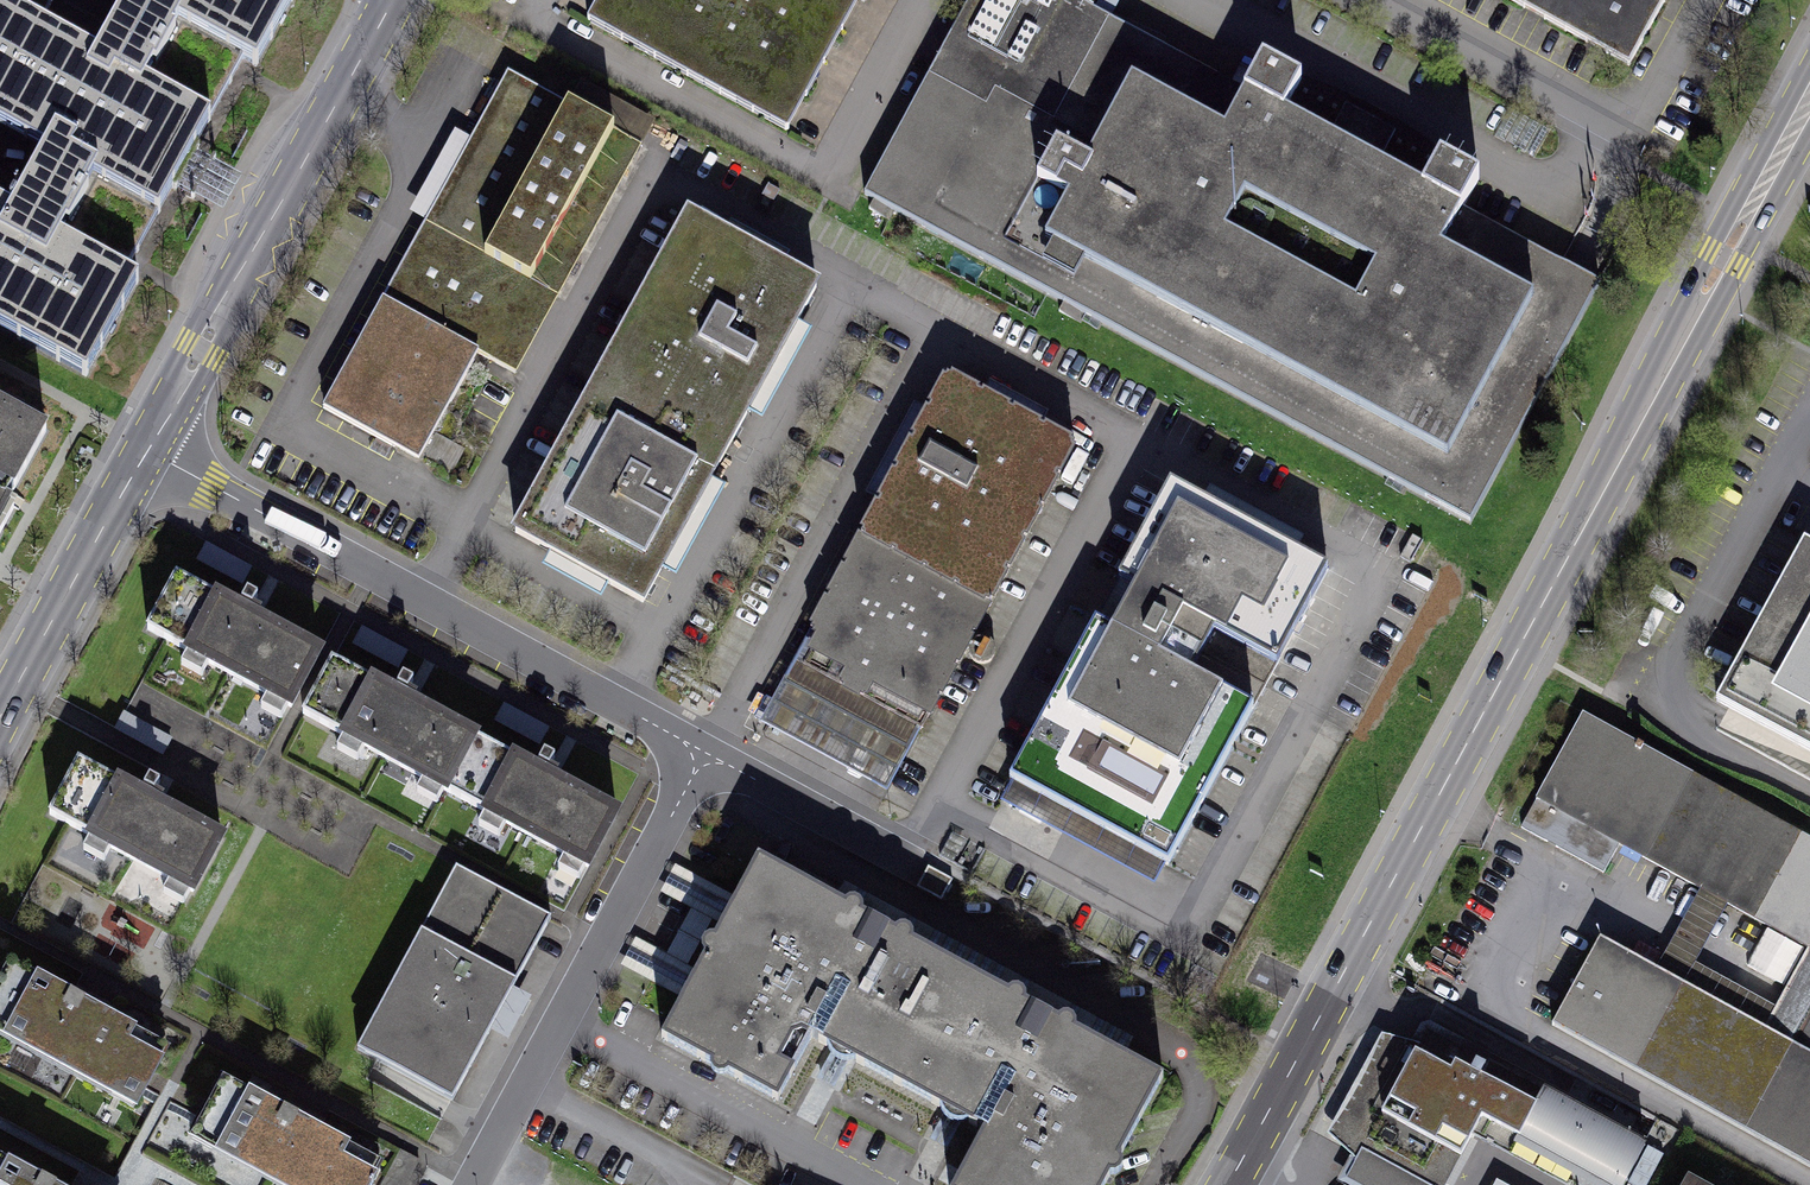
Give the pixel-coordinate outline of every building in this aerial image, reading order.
[(88,378),(294,0),(0,0),(0,329),(88,378)] [(808,136),(843,68),(878,0),(616,0),(601,29),(808,136)] [(864,191),(1471,526),(1605,285),(1419,183),(1343,141),(1280,107),(1087,0),(970,0),(864,191)] [(1640,64),(1674,0),(1521,0),(1640,64)] [(503,74),(322,407),(431,465),(612,132),(503,74)] [(691,225),(607,375),(733,445),(817,295),(691,225)] [(648,599),(733,445),(607,375),(522,529),(648,599)] [(864,539),(995,604),(1076,443),(945,377),(864,539)] [(33,496),(71,425),(0,387),(0,478),(33,496)] [(33,496),(0,478),(0,552),(33,496)] [(1171,488),(1108,602),(1267,689),(1330,574),(1171,488)] [(1775,501),(1684,667),(1809,736),(1809,520),(1775,501)] [(931,731),(995,604),(864,539),(800,666),(931,731)] [(180,570),(148,629),(291,706),(322,645),(180,570)] [(1267,689),(1108,602),(1011,779),(1170,866),(1267,689)] [(471,737),(334,655),(304,708),(442,789),(471,737)] [(139,713),(153,685),(138,678),(116,720),(155,740),(163,725),(139,713)] [(1591,722),(1545,805),(1797,944),(1754,1021),(1603,937),(1559,1015),(1809,1153),(1809,842),(1591,722)] [(442,789),(588,868),(616,816),(471,737),(442,789)] [(78,763),(50,816),(195,892),(223,839),(78,763)] [(551,918),(456,868),(359,1051),(454,1101),(551,918)] [(764,869),(673,1042),(785,1101),(815,1044),(972,1126),(992,1136),(966,1184),(1107,1184),(1164,1078),(764,869)] [(14,965),(0,990),(0,1033),(142,1111),(174,1053),(14,965)] [(1345,1178),(1358,1184),(1447,1184),(1473,1136),(1563,1184),(1625,1184),(1648,1142),(1544,1086),(1542,1089),(1427,1027),(1419,1042),(1355,1159),(1345,1178)] [(1326,1132),(1355,1159),(1419,1042),(1382,1032),(1326,1132)] [(223,1081),(192,1143),(278,1184),(379,1184),(390,1163),(223,1081)] [(0,1153),(0,1184),(62,1184),(0,1153)] [(1705,1166),(1695,1184),(1741,1184),(1705,1166)]
